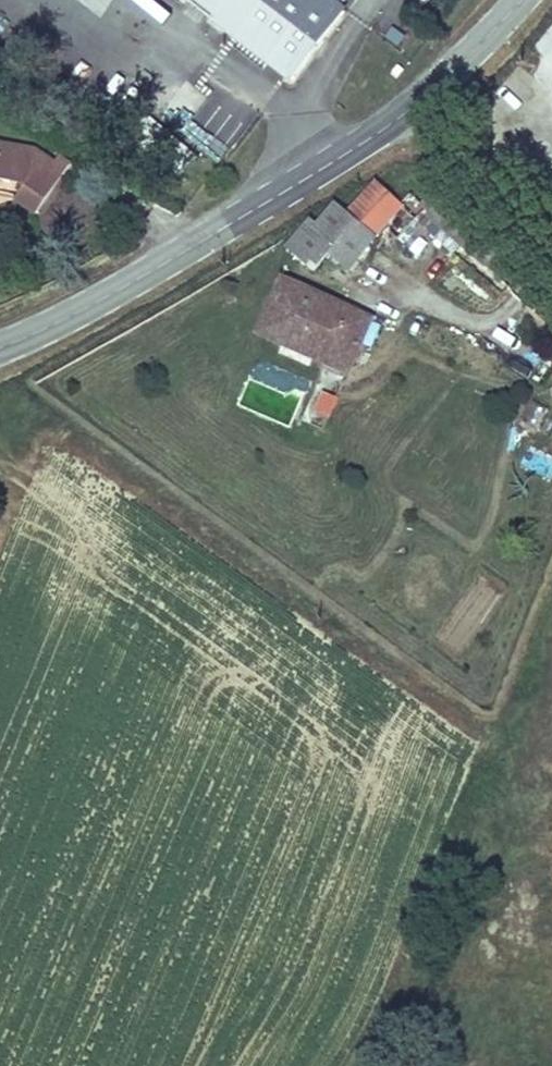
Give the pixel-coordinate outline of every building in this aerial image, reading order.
[(290,81),(346,8),(336,0),(184,0),(290,81)] [(29,159),(9,155),(10,147),(0,145),(0,189),(16,195),(9,209),(32,222),(63,172),(53,165),(49,170),(29,159)] [(346,213),(335,204),(318,224),(312,219),(289,247),(318,271),(330,255),(352,273),(405,207),(373,181),(346,213)] [(374,316),(283,277),(257,335),(349,374),(374,316)] [(337,399),(323,392),(314,411),(329,418),(337,399)]
